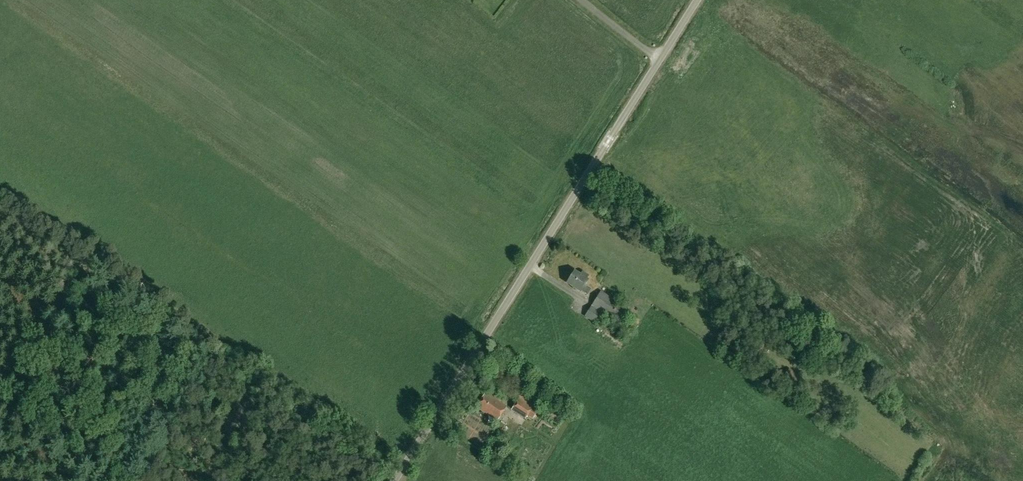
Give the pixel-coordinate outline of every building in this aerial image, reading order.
[(584,272),(581,276),(574,271),(567,283),(580,292),(581,291),(587,296),(592,289),(585,285),(588,280),(587,279),(589,276),(584,272)] [(618,323),(627,309),(601,292),(585,316),(596,323),(603,313),(618,323)] [(532,419),(537,412),(535,410),(538,405),(537,404),(538,403),(536,402),(536,401),(519,390),(518,391),(518,399),(512,410),(526,419),(528,416),(532,419)] [(497,421),(506,407),(486,393),(476,407),(497,421)] [(204,415),(211,400),(202,395),(195,411),(204,415)]
